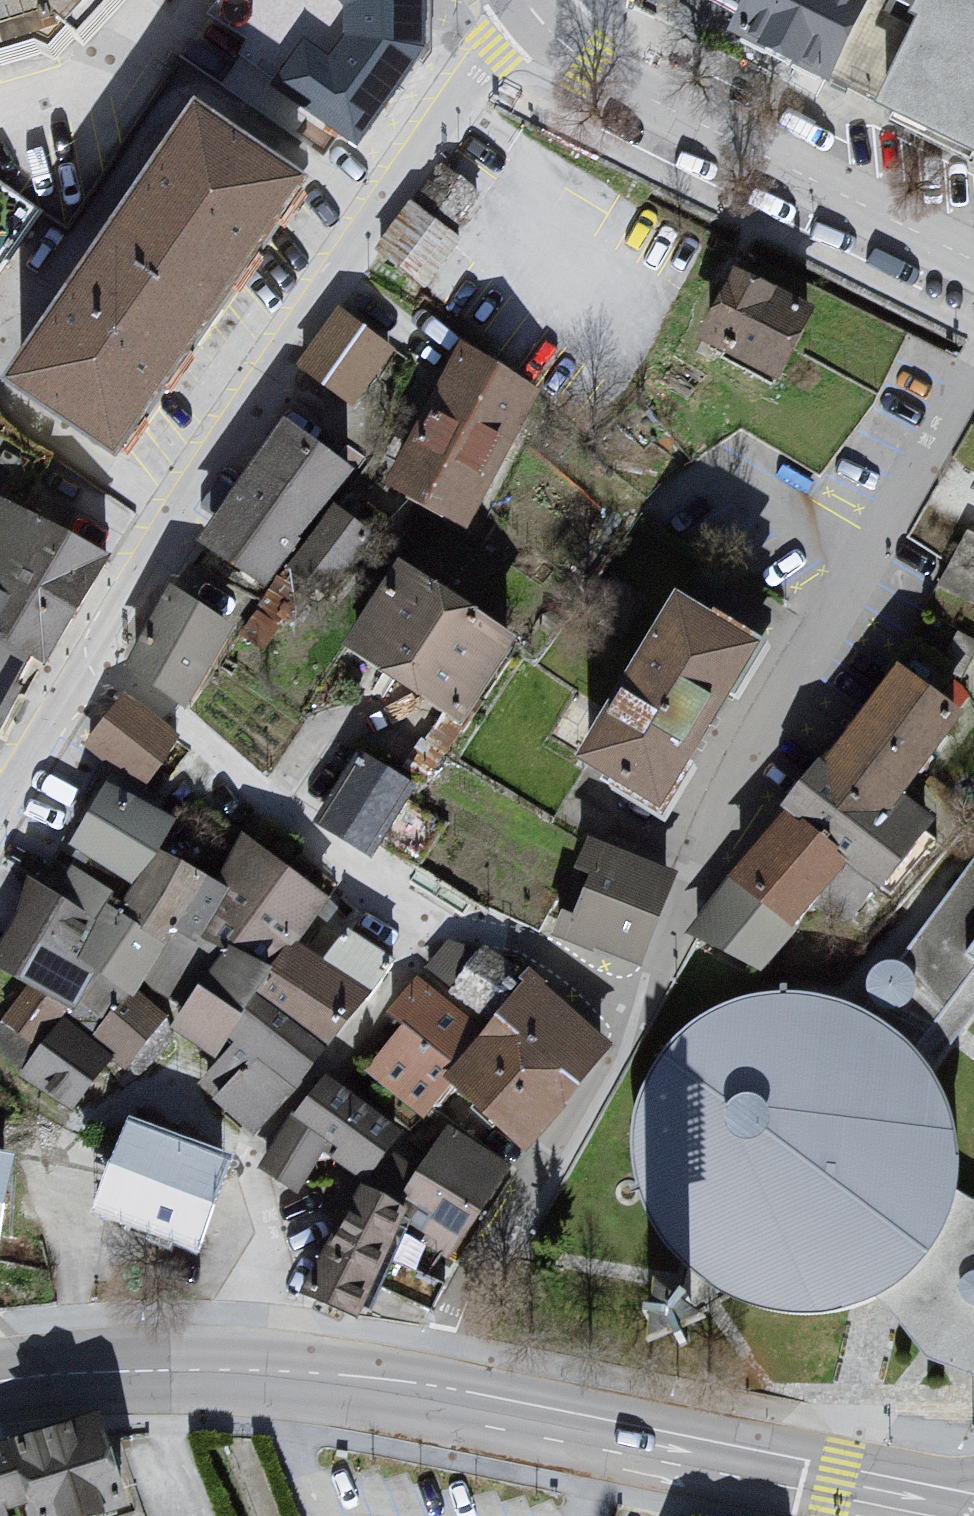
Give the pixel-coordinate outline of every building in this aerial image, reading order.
[(62,63),(119,0),(0,0),(0,77),(62,63)] [(225,7),(251,21),(262,0),(229,0),(225,7)] [(312,21),(275,66),(272,104),(357,156),(421,61),(426,0),(310,0),(312,21)] [(830,91),(878,0),(748,0),(723,44),(830,91)] [(917,36),(882,124),(973,161),(973,0),(904,0),(919,9),(911,26),(919,30),(917,36)] [(309,201),(197,122),(7,394),(117,473),(309,201)] [(421,199),(463,221),(484,181),(443,159),(421,199)] [(381,243),(432,278),(465,232),(414,196),(381,243)] [(730,283),(696,353),(777,397),(816,325),(730,283)] [(299,356),(358,402),(405,343),(346,297),(299,356)] [(535,405),(449,360),(379,494),(466,542),(535,405)] [(258,608),(349,482),(283,442),(201,558),(258,608)] [(0,513),(0,739),(112,572),(0,513)] [(513,653),(392,577),(339,662),(462,731),(513,653)] [(231,638),(165,600),(124,678),(182,719),(231,638)] [(677,608),(574,772),(661,827),(759,655),(677,608)] [(893,679),(692,939),(761,984),(810,916),(846,936),(867,901),(883,911),(941,829),(903,804),(962,724),(893,679)] [(116,707),(81,755),(144,803),(175,749),(116,707)] [(414,796),(352,763),(315,832),(372,872),(414,796)] [(104,793),(71,853),(125,897),(148,867),(177,828),(104,793)] [(678,880),(590,845),(554,940),(642,980),(678,880)] [(328,914),(241,847),(218,893),(228,897),(203,945),(228,959),(267,979),(294,951),(328,914)] [(218,893),(148,867),(113,919),(168,944),(197,957),(203,945),(228,897),(218,893)] [(856,1014),(891,1035),(913,1055),(972,973),(973,975),(973,874),(899,967),(876,973),(865,987),(862,998),(864,1005),(856,1014)] [(0,947),(0,975),(66,1023),(101,997),(73,975),(107,918),(114,906),(66,881),(53,908),(24,892),(0,947)] [(113,919),(107,918),(73,975),(101,997),(133,1011),(168,944),(113,919)] [(197,957),(168,944),(133,1011),(156,1029),(169,1036),(228,959),(203,945),(197,957)] [(365,1001),(294,951),(267,979),(242,1025),(308,1072),(365,1001)] [(267,979),(228,959),(169,1036),(215,1073),(242,1025),(267,979)] [(472,1048),(442,1082),(458,1099),(526,1164),(606,1051),(528,986),(472,1048)] [(393,1040),(360,1075),(420,1138),(458,1099),(442,1082),(472,1048),(413,987),(386,1025),(393,1040)] [(133,1011),(101,997),(66,1023),(60,1030),(108,1065),(121,1076),(156,1029),(133,1011)] [(856,1014),(807,1000),(757,1002),(710,1019),(670,1050),(642,1091),(627,1139),(627,1189),(643,1237),(672,1278),(713,1307),(760,1324),(811,1325),(859,1310),(900,1282),(932,1243),(949,1196),(952,1146),(939,1098),(913,1055),(891,1035),(856,1014)] [(308,1072),(242,1025),(215,1073),(197,1096),(252,1142),(308,1072)] [(108,1065),(60,1030),(18,1086),(74,1124),(108,1065)] [(293,1127),(265,1173),(296,1194),(324,1154),(367,1185),(400,1145),(331,1083),(293,1127)] [(125,1129),(91,1220),(192,1260),(230,1176),(125,1129)] [(442,1135),(398,1210),(413,1231),(402,1246),(444,1266),(507,1183),(442,1135)] [(13,1162),(0,1159),(0,1239),(13,1162)] [(413,1231),(352,1202),(304,1296),(364,1320),(402,1246),(413,1231)] [(16,1443),(40,1515),(66,1515),(128,1495),(109,1427),(74,1431),(16,1443)] [(0,1443),(0,1515),(10,1515),(6,1501),(17,1498),(1,1442),(0,1443)]
